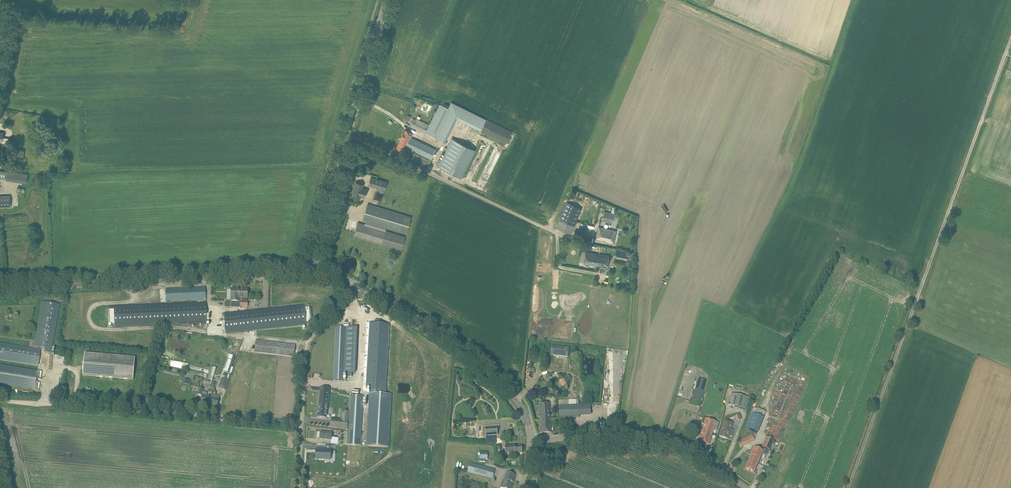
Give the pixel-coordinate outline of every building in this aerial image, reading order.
[(410,126),(434,137),(448,108),(440,105),(429,131),(427,129),(428,125),(422,123),(422,121),(416,119),(415,120),(413,119),(410,126)] [(506,144),(512,132),(486,119),(482,127),(480,131),(506,144)] [(400,138),(401,138),(405,140),(404,142),(406,143),(407,142),(411,144),(409,148),(431,159),(436,150),(411,137),(413,133),(405,130),(404,132),(403,132),(400,138)] [(411,144),(407,142),(406,143),(404,142),(405,140),(401,138),(396,148),(402,151),(405,147),(409,148),(411,144)] [(475,150),(452,138),(447,148),(445,147),(442,152),(444,154),(438,166),(461,178),(475,150)] [(24,151),(16,150),(14,159),(23,161),(24,151)] [(418,161),(428,166),(431,160),(421,155),(418,161)] [(387,182),(371,177),(368,185),(385,190),(387,182)] [(363,185),(356,183),(353,193),(360,195),(365,197),(367,190),(362,188),(363,185)] [(0,195),(0,207),(11,207),(10,195),(0,195)] [(411,217),(367,203),(362,220),(406,233),(411,217)] [(581,209),(567,203),(556,227),(571,234),(581,209)] [(604,212),(602,221),(612,223),(614,217),(619,218),(619,215),(614,214),(613,214),(611,213),(604,212)] [(405,237),(358,223),(354,236),(401,250),(405,237)] [(617,231),(599,227),(596,239),(602,240),(603,239),(606,240),(606,241),(614,243),(617,231)] [(578,236),(586,238),(588,232),(579,230),(578,236)] [(628,253),(617,251),(616,258),(627,261),(628,253)] [(585,252),(583,264),(597,266),(599,254),(585,252)] [(599,254),(597,266),(607,267),(609,256),(599,254)] [(206,299),(206,287),(166,289),(166,301),(206,299)] [(232,307),(232,308),(241,308),(241,307),(241,302),(240,302),(240,289),(232,289),(232,301),(232,307)] [(240,289),(240,302),(241,302),(247,302),(253,302),(253,294),(248,293),(248,290),(248,289),(240,289)] [(50,353),(59,305),(42,302),(34,346),(45,348),(44,352),(50,353)] [(138,305),(108,307),(108,310),(109,323),(115,323),(115,325),(139,324),(207,321),(206,308),(206,303),(138,305)] [(311,321),(310,304),(224,313),(226,333),(307,324),(306,321),(311,321)] [(389,324),(370,323),(366,388),(370,388),(367,446),(388,447),(392,394),(385,394),(389,324)] [(355,373),(357,327),(336,327),(333,380),(343,381),(343,372),(355,373)] [(295,345),(256,340),(254,351),(294,357),(295,345)] [(41,350),(0,343),(0,360),(38,366),(41,350)] [(568,349),(553,347),(552,355),(567,357),(568,349)] [(133,380),(135,357),(85,353),(83,375),(133,380)] [(42,371),(0,365),(0,384),(39,390),(40,383),(36,382),(36,378),(41,379),(42,371)] [(222,378),(218,388),(224,390),(225,390),(228,380),(229,377),(226,377),(223,376),(222,378)] [(691,401),(700,404),(707,380),(698,378),(691,401)] [(211,398),(209,405),(217,407),(218,402),(220,396),(216,395),(216,392),(215,392),(214,385),(210,385),(210,389),(212,394),(211,397),(211,398)] [(204,389),(199,387),(198,395),(202,395),(203,395),(201,403),(209,405),(211,397),(206,396),(207,393),(203,392),(204,389)] [(330,388),(321,387),(317,417),(327,418),(330,388)] [(746,409),(749,398),(732,393),(728,404),(746,409)] [(364,396),(350,395),(348,415),(348,419),(348,421),(346,445),(360,446),(364,396)] [(578,400),(558,400),(559,418),(569,418),(579,417),(579,416),(579,411),(591,411),(590,404),(579,405),(579,403),(578,400)] [(549,403),(538,403),(538,404),(539,418),(550,418),(549,403)] [(752,412),(747,424),(759,429),(764,417),(755,413),(752,412)] [(348,419),(348,415),(342,415),(341,420),(337,419),(336,427),(347,429),(348,421),(348,419)] [(550,418),(539,418),(540,433),(551,432),(550,418)] [(703,418),(702,423),(704,424),(702,430),(712,433),(713,429),(717,431),(719,423),(715,422),(716,422),(706,419),(703,418)] [(732,423),(724,421),(719,436),(728,439),(729,436),(731,436),(732,436),(733,432),(730,431),(732,423)] [(498,435),(497,427),(485,428),(485,435),(498,435)] [(700,442),(708,444),(712,433),(702,430),(701,435),(702,435),(700,442)] [(332,433),(321,431),(320,438),(331,440),(332,433)] [(754,440),(752,435),(740,441),(742,445),(754,440)] [(767,437),(762,446),(769,449),(774,440),(767,437)] [(522,446),(505,447),(505,454),(522,453),(522,446)] [(745,468),(754,472),(763,451),(754,447),(745,468)] [(318,451),(316,451),(316,458),(327,458),(327,457),(331,457),(331,449),(318,449),(318,451)] [(488,452),(480,452),(479,461),(485,462),(485,459),(487,459),(488,452)] [(495,469),(470,463),(467,472),(492,479),(495,469)] [(506,472),(504,480),(502,480),(500,487),(501,487),(503,487),(510,487),(511,482),(513,483),(515,475),(506,472)]
